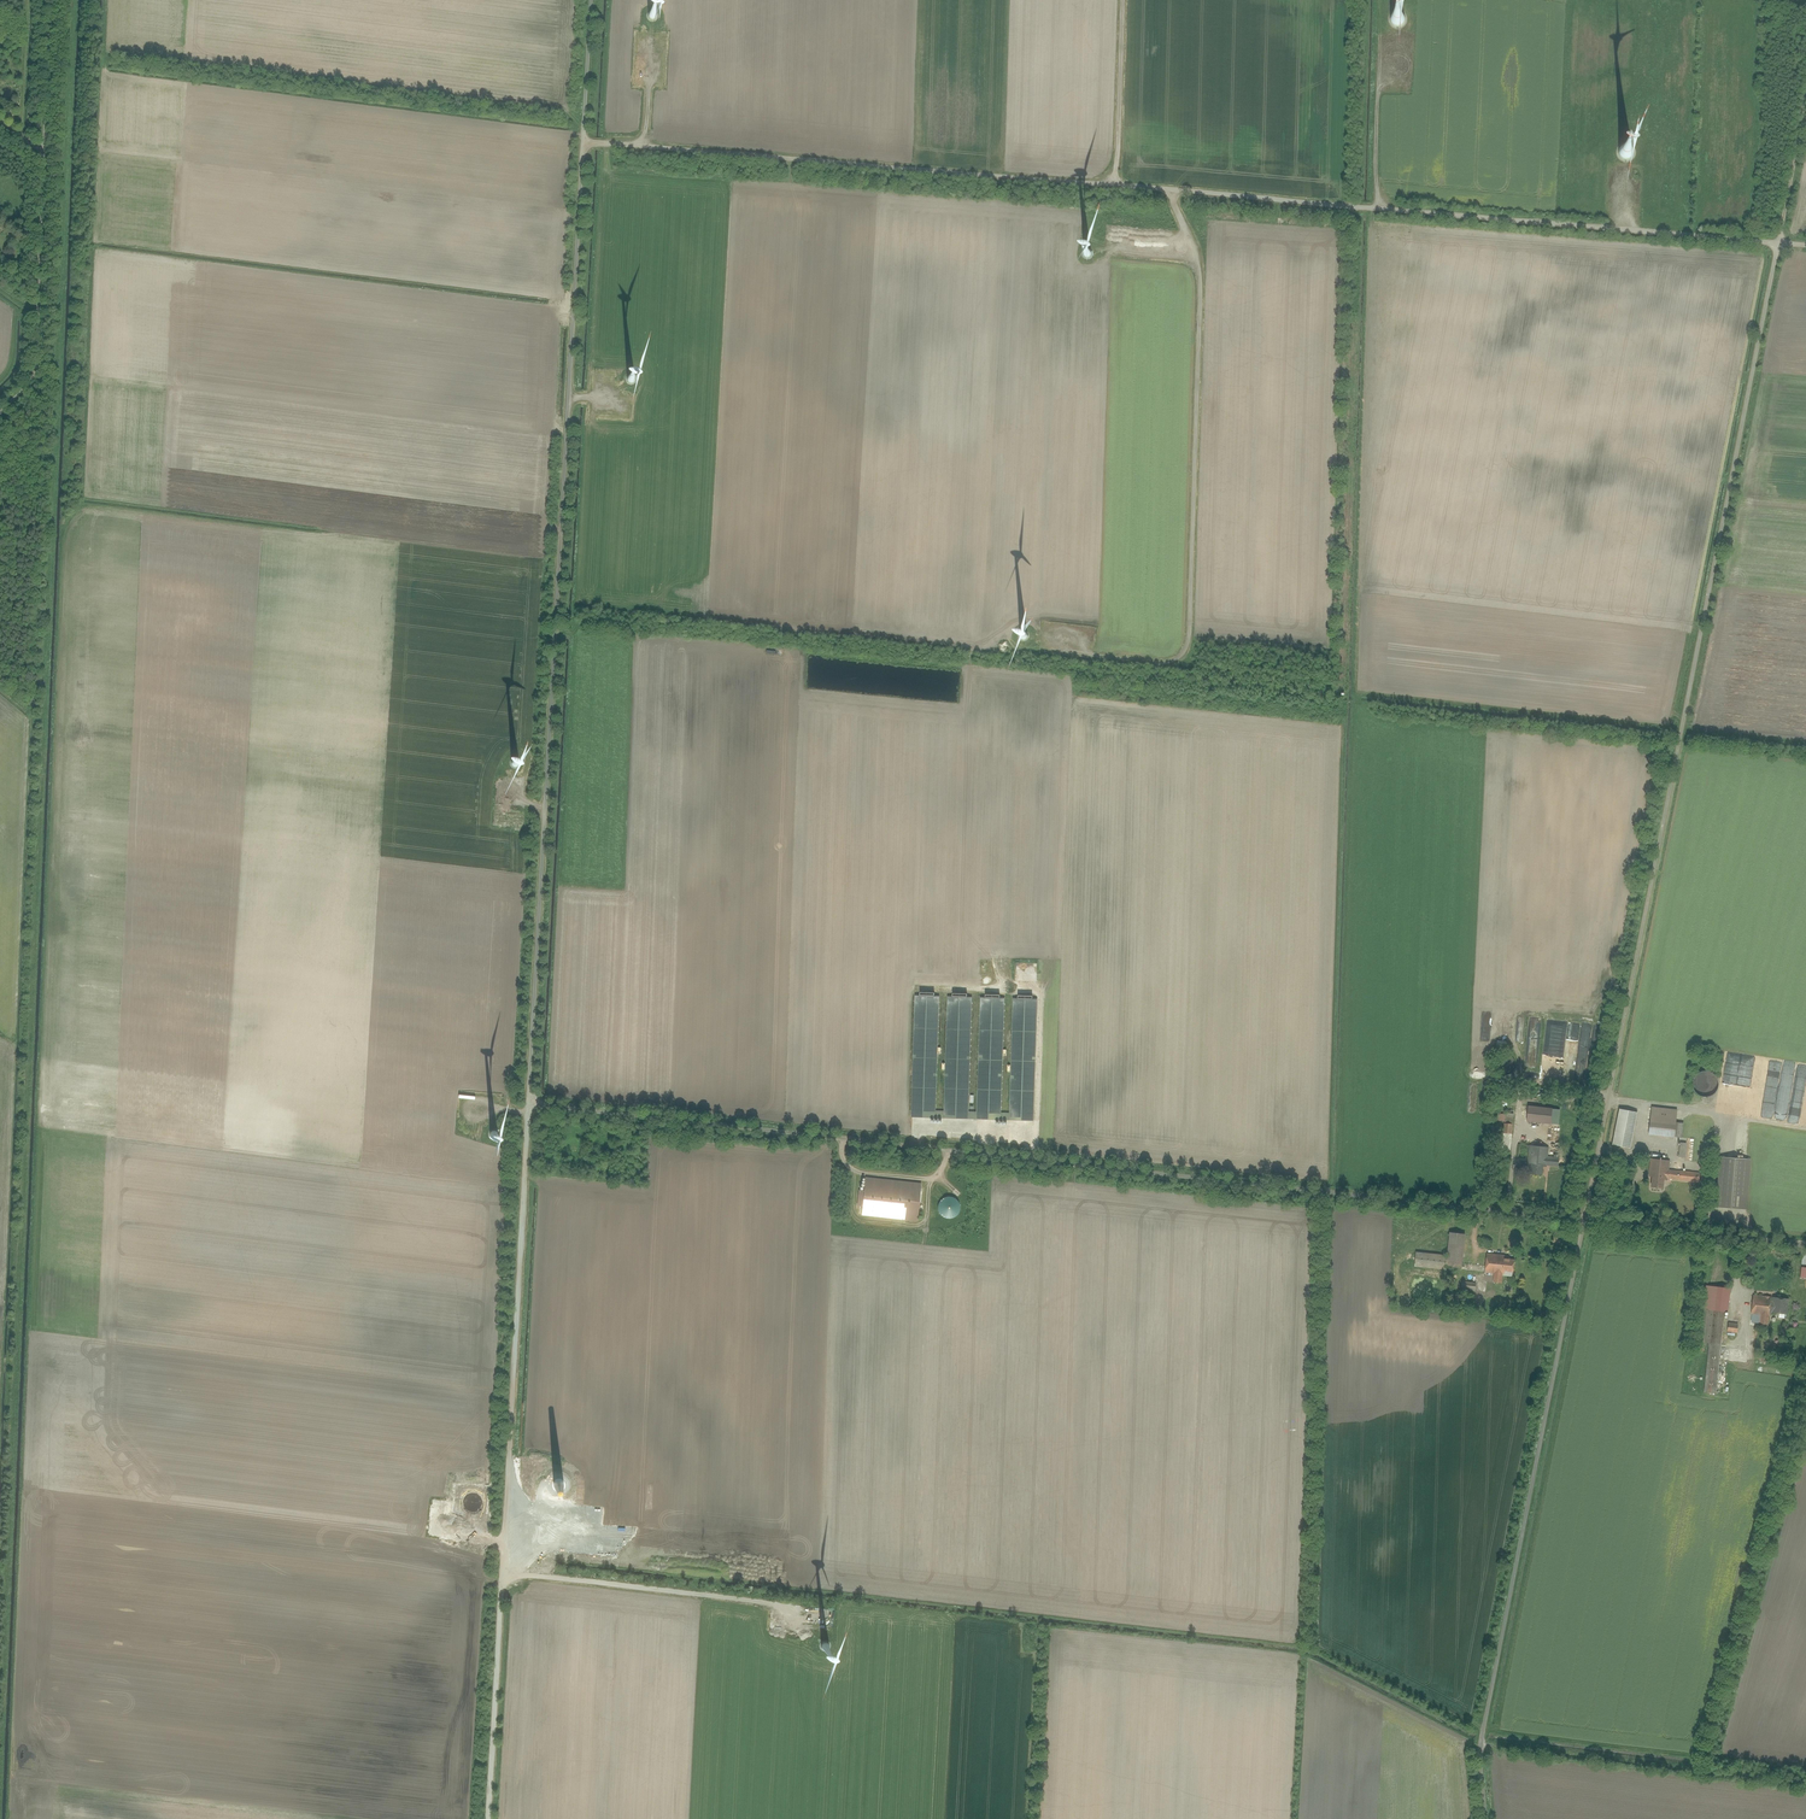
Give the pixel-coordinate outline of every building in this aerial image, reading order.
[(0,224),(0,225),(5,229),(10,221),(4,218),(0,224)] [(1107,236),(1106,240),(1111,240),(1111,249),(1118,249),(1118,236),(1107,236)] [(1011,631),(1010,637),(1027,639),(1027,633),(1011,631)] [(911,1113),(936,1114),(941,993),(915,992),(911,1113)] [(969,1113),(973,994),(949,993),(945,1113),(969,1113)] [(975,1119),(1000,1120),(1005,998),(979,997),(975,1119)] [(1033,1119),(1037,1000),(1013,999),(1009,1118),(1033,1119)] [(1573,1037),(1568,1037),(1563,1071),(1573,1072),(1574,1068),(1572,1068),(1572,1064),(1576,1064),(1580,1034),(1573,1033),(1573,1037)] [(1696,1074),(1697,1093),(1716,1092),(1715,1073),(1696,1074)] [(1553,1107),(1528,1104),(1527,1120),(1559,1123),(1560,1108),(1553,1107)] [(1653,1106),(1649,1134),(1671,1136),(1675,1109),(1653,1106)] [(1612,1140),(1629,1144),(1635,1112),(1618,1109),(1612,1140)] [(1504,1120),(1503,1122),(1513,1123),(1514,1113),(1505,1112),(1505,1115),(1499,1114),(1499,1120),(1504,1120)] [(1513,1123),(1504,1122),(1503,1132),(1512,1133),(1513,1123)] [(1678,1156),(1685,1157),(1686,1142),(1679,1142),(1678,1156)] [(1549,1146),(1529,1144),(1527,1162),(1530,1163),(1529,1173),(1543,1174),(1544,1166),(1547,1166),(1547,1165),(1558,1166),(1559,1156),(1548,1155),(1549,1146)] [(1670,1161),(1653,1159),(1650,1187),(1667,1189),(1670,1161)] [(1749,1162),(1718,1159),(1713,1202),(1743,1206),(1749,1162)] [(920,1184),(865,1179),(862,1216),(917,1221),(920,1184)] [(940,1200),(939,1203),(938,1207),(939,1210),(941,1214),(943,1216),(947,1217),(951,1218),(954,1217),(957,1214),(959,1212),(960,1208),(960,1205),(959,1201),(957,1198),(954,1196),(950,1196),(947,1196),(943,1197),(940,1200)] [(1462,1270),(1466,1232),(1449,1231),(1447,1254),(1416,1251),(1415,1266),(1462,1270)] [(1505,1254),(1487,1252),(1485,1272),(1494,1273),(1493,1282),(1502,1283),(1503,1275),(1513,1276),(1514,1260),(1510,1260),(1510,1257),(1505,1257),(1505,1254)] [(1475,1291),(1476,1282),(1462,1280),(1461,1289),(1475,1291)] [(1730,1288),(1706,1285),(1703,1308),(1703,1309),(1725,1311),(1727,1311),(1730,1288)] [(1788,1298),(1753,1295),(1750,1323),(1769,1325),(1770,1313),(1787,1314),(1788,1298)] [(1704,1391),(1717,1392),(1725,1311),(1703,1309),(1703,1308),(1701,1308),(1697,1341),(1709,1342),(1704,1391)] [(1738,1324),(1728,1322),(1727,1332),(1736,1333),(1738,1324)]
